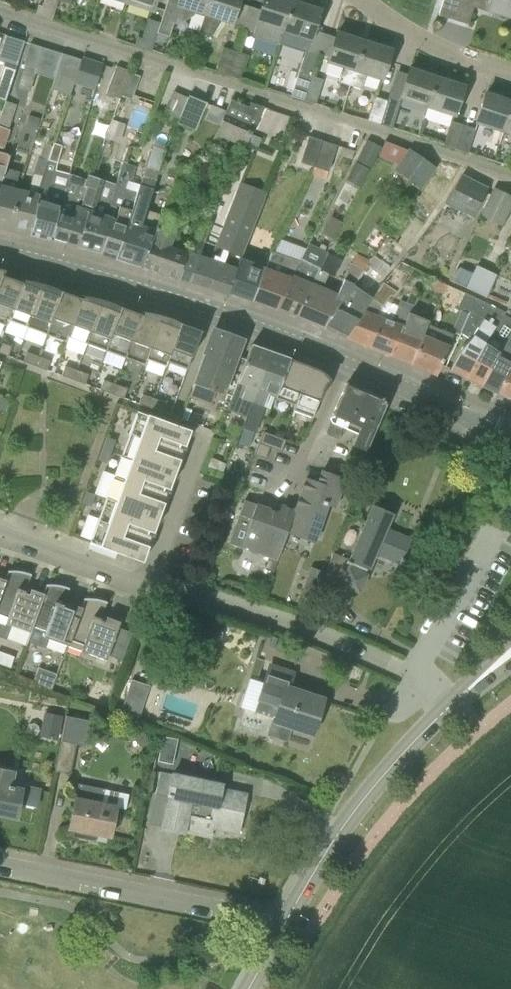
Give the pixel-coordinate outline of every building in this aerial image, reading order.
[(156,0),(127,0),(126,4),(152,13),(156,0)] [(209,0),(168,0),(160,23),(157,33),(169,37),(173,24),(176,25),(177,20),(183,22),(193,17),(194,12),(204,16),(209,0)] [(232,24),(238,4),(239,0),(209,0),(204,16),(205,16),(199,33),(212,37),(222,21),(232,24)] [(279,44),(293,1),(292,0),(264,0),(261,12),(249,8),(242,28),(254,32),(252,38),(279,46),(279,44)] [(438,16),(453,21),(459,0),(444,0),(438,16)] [(453,21),(468,25),(474,5),(485,8),(484,11),(493,14),(494,11),(510,16),(510,0),(459,0),(453,21)] [(321,9),(294,1),(280,44),(306,53),(317,56),(324,35),(313,31),(321,9)] [(152,51),(157,33),(160,23),(149,19),(142,38),(138,37),(135,46),(152,51)] [(365,40),(338,31),(336,39),(324,35),(317,56),(329,60),(328,63),(344,68),(339,82),(350,86),(365,40)] [(25,42),(6,36),(0,55),(0,61),(17,66),(25,42)] [(382,81),(392,49),(365,40),(350,86),(361,89),(366,75),(382,81)] [(30,44),(24,64),(36,69),(43,48),(30,44)] [(227,75),(235,51),(223,47),(215,71),(227,75)] [(52,79),(60,53),(43,48),(36,69),(35,74),(52,79)] [(240,79),(247,55),(235,51),(227,75),(240,79)] [(92,91),(101,64),(81,58),(72,84),(92,91)] [(427,108),(437,75),(411,66),(400,99),(427,108)] [(15,71),(3,67),(0,75),(0,99),(4,101),(15,71)] [(118,99),(119,96),(129,73),(130,72),(115,67),(106,95),(118,99)] [(303,100),(311,76),(299,72),(291,96),(303,100)] [(131,100),(139,76),(129,73),(119,96),(131,100)] [(454,117),(465,84),(437,75),(427,108),(454,117)] [(316,104),(323,79),(311,76),(303,100),(316,104)] [(64,95),(66,86),(53,83),(51,91),(64,95)] [(175,89),(166,114),(178,118),(187,93),(175,89)] [(510,106),(510,99),(487,91),(476,124),(503,133),(510,106)] [(380,124),(388,100),(376,96),(368,120),(380,124)] [(195,131),(205,105),(189,98),(178,124),(195,131)] [(248,107),(231,100),(212,143),(225,148),(229,140),(245,148),(263,107),(250,102),(248,107)] [(392,128),(400,104),(388,100),(380,124),(392,128)] [(10,130),(9,129),(16,109),(5,105),(0,119),(0,147),(4,148),(10,130)] [(503,133),(510,135),(510,106),(503,133)] [(39,128),(42,119),(30,115),(27,124),(39,128)] [(456,149),(463,124),(452,121),(443,145),(456,149)] [(468,153),(476,128),(463,124),(456,149),(468,153)] [(314,167),(323,141),(309,136),(301,162),(314,167)] [(328,171),(336,145),(323,141),(314,167),(328,171)] [(371,165),(381,147),(370,141),(360,159),(371,165)] [(46,172),(56,143),(54,143),(53,147),(45,144),(40,158),(39,157),(34,173),(29,191),(22,189),(12,229),(33,234),(37,217),(36,217),(38,203),(46,172)] [(58,162),(62,145),(56,143),(46,172),(38,203),(36,217),(37,217),(33,234),(53,239),(64,198),(63,198),(66,188),(53,184),(59,162),(58,162)] [(154,146),(147,166),(159,169),(166,150),(154,146)] [(7,169),(5,168),(10,156),(0,153),(0,194),(7,169)] [(419,188),(431,170),(409,153),(396,171),(419,188)] [(117,206),(112,205),(116,194),(114,193),(124,162),(110,205),(97,201),(104,180),(88,175),(85,185),(87,186),(80,209),(88,211),(78,246),(102,253),(117,206)] [(137,191),(127,188),(134,165),(124,162),(114,193),(116,194),(112,205),(117,206),(102,253),(118,258),(144,175),(140,185),(137,191)] [(361,186),(371,168),(360,162),(350,180),(361,186)] [(153,189),(159,169),(147,166),(144,175),(118,258),(142,266),(181,167),(162,214),(146,210),(153,189)] [(180,201),(191,171),(181,167),(142,266),(178,278),(187,251),(191,253),(207,221),(206,221),(191,251),(187,250),(186,251),(175,248),(177,245),(174,243),(184,221),(181,220),(172,216),(178,201),(180,201)] [(22,189),(15,188),(20,172),(7,169),(0,194),(0,227),(12,229),(22,189)] [(475,215),(488,189),(461,176),(446,201),(475,215)] [(229,289),(247,245),(268,192),(239,182),(214,247),(215,247),(211,258),(200,254),(191,282),(192,280),(228,292),(229,289)] [(80,209),(87,186),(85,185),(84,188),(78,186),(73,201),(64,198),(53,239),(78,246),(88,211),(80,209)] [(510,203),(510,197),(494,189),(480,217),(499,227),(510,203)] [(333,239),(342,222),(332,217),(323,234),(333,239)] [(200,254),(204,242),(211,223),(207,221),(191,253),(187,251),(178,278),(191,282),(200,254)] [(381,261),(395,240),(388,235),(374,256),(373,255),(367,264),(383,276),(389,267),(381,261)] [(298,314),(328,252),(310,242),(299,262),(278,306),(298,314)] [(267,269),(268,268),(266,267),(271,253),(247,245),(229,289),(254,297),(265,268),(267,269)] [(333,274),(341,259),(328,252),(298,314),(326,324),(353,286),(353,285),(364,270),(352,264),(345,279),(339,293),(323,287),(330,272),(333,274)] [(278,306),(299,262),(271,253),(266,267),(268,268),(267,269),(265,268),(254,297),(278,306)] [(488,296),(493,284),(497,275),(477,265),(466,286),(488,296)] [(466,286),(473,272),(461,266),(454,280),(466,286)] [(22,282),(0,274),(0,323),(6,325),(22,282)] [(441,296),(446,286),(433,280),(429,290),(441,296)] [(27,327),(41,288),(22,282),(6,325),(7,325),(9,320),(27,327)] [(348,335),(385,284),(383,283),(372,298),(353,286),(326,324),(348,335)] [(371,344),(386,318),(381,316),(396,292),(385,284),(348,335),(371,344)] [(61,296),(60,295),(41,288),(27,327),(47,334),(61,296)] [(66,341),(82,298),(62,290),(60,295),(61,296),(47,334),(66,341)] [(414,305),(419,296),(411,292),(407,303),(400,300),(393,320),(386,318),(371,344),(393,352),(411,315),(408,314),(409,310),(414,305)] [(87,343),(101,304),(82,298),(66,341),(67,341),(69,336),(87,343)] [(504,315),(506,312),(477,299),(470,315),(482,319),(470,339),(459,352),(450,369),(466,377),(483,345),(484,346),(486,343),(485,342),(504,315)] [(120,312),(120,311),(101,304),(87,343),(107,350),(120,312)] [(126,357),(142,314),(122,306),(120,311),(120,312),(107,350),(126,357)] [(147,359),(161,320),(142,314),(126,357),(145,364),(147,359)] [(427,326),(429,322),(417,318),(411,315),(393,352),(413,360),(429,326),(427,326)] [(500,351),(510,332),(510,319),(504,315),(485,342),(486,343),(484,346),(483,345),(466,377),(482,385),(500,351)] [(166,366),(180,327),(161,320),(147,359),(166,366)] [(188,368),(202,330),(181,322),(180,327),(166,366),(167,366),(169,361),(188,368)] [(441,331),(429,326),(413,360),(438,371),(453,334),(442,329),(441,331)] [(224,392),(237,357),(244,338),(216,328),(206,353),(207,353),(192,391),(211,399),(214,388),(224,392)] [(500,351),(482,385),(497,393),(510,366),(510,332),(500,351)] [(9,356),(12,346),(0,341),(0,342),(0,352),(9,356)] [(252,399),(271,351),(252,343),(239,380),(246,383),(242,395),(252,399)] [(35,365),(39,355),(27,351),(23,361),(35,365)] [(277,394),(290,361),(290,359),(271,351),(252,399),(265,404),(269,391),(277,394)] [(39,355),(35,365),(47,370),(51,360),(39,355)] [(296,404),(309,373),(305,371),(307,367),(290,361),(277,394),(276,396),(295,404),(296,404)] [(74,379),(77,369),(65,365),(62,375),(74,379)] [(497,393),(510,399),(510,366),(497,393)] [(89,374),(77,369),(74,379),(86,384),(89,374)] [(313,416),(328,380),(309,373),(296,404),(295,404),(293,409),(313,416)] [(112,393),(116,383),(104,379),(100,389),(112,393)] [(112,393),(124,398),(128,388),(116,383),(112,393)] [(369,431),(384,405),(382,398),(346,383),(333,412),(334,415),(336,416),(333,422),(332,421),(330,422),(326,431),(327,433),(337,437),(342,426),(356,433),(351,444),(365,450),(369,431)] [(150,407),(154,397),(143,393),(139,403),(150,407)] [(150,407),(163,412),(167,402),(154,397),(150,407)] [(8,401),(0,398),(0,411),(4,412),(8,401)] [(133,425),(186,444),(192,430),(138,411),(133,425)] [(181,459),(186,444),(133,425),(128,440),(181,459)] [(281,452),(285,441),(261,433),(257,444),(269,448),(281,452)] [(106,464),(114,442),(105,438),(96,460),(106,464)] [(176,474),(181,459),(128,440),(122,454),(176,474)] [(265,459),(269,448),(257,444),(253,456),(265,459)] [(170,488),(176,474),(122,454),(117,469),(170,488)] [(165,503),(170,488),(117,469),(112,484),(165,503)] [(335,504),(345,478),(321,470),(317,481),(305,477),(294,507),(287,529),(315,539),(328,501),(335,504)] [(160,518),(165,503),(112,484),(106,498),(160,518)] [(89,507),(94,496),(86,493),(81,504),(89,507)] [(279,509),(245,497),(240,512),(251,516),(241,544),(277,557),(287,529),(294,507),(281,502),(279,509)] [(154,533),(160,518),(106,498),(101,513),(154,533)] [(333,552),(325,577),(342,585),(350,564),(351,564),(351,562),(370,570),(377,553),(401,563),(411,540),(392,532),(398,518),(372,507),(351,560),(333,552)] [(149,547),(154,533),(101,513),(96,528),(149,547)] [(143,562),(144,561),(149,547),(96,528),(90,542),(118,552),(118,553),(143,562)] [(318,597),(324,574),(309,570),(302,593),(318,597)] [(25,593),(31,574),(25,572),(17,571),(10,571),(0,597),(0,615),(8,617),(6,623),(30,632),(48,584),(47,584),(44,593),(31,589),(29,594),(25,593)] [(10,571),(9,571),(6,580),(0,578),(0,597),(10,571)] [(67,608),(63,606),(70,588),(63,586),(55,584),(48,584),(30,632),(31,632),(33,627),(46,631),(44,637),(68,646),(86,598),(85,598),(82,607),(69,603),(67,608)] [(105,622),(101,620),(107,602),(101,599),(93,598),(86,598),(68,646),(69,646),(71,640),(84,645),(82,651),(107,660),(121,622),(107,617),(105,622)] [(256,658),(249,678),(257,680),(263,660),(256,658)] [(268,665),(256,700),(253,713),(271,720),(266,734),(288,741),(292,727),(313,734),(324,699),(289,688),(294,673),(268,665)] [(49,692),(55,677),(37,669),(31,684),(49,692)] [(133,675),(124,705),(142,711),(151,681),(133,675)] [(46,710),(41,733),(60,737),(65,714),(46,710)] [(84,749),(88,727),(64,722),(55,771),(70,774),(76,747),(84,749)] [(14,771),(0,768),(0,813),(17,817),(20,801),(37,804),(40,789),(22,786),(21,787),(11,785),(14,771)] [(238,833),(242,812),(246,794),(223,789),(224,783),(173,772),(162,828),(184,833),(184,828),(211,834),(212,827),(238,833)] [(111,836),(117,804),(102,801),(105,788),(78,783),(71,818),(76,819),(73,835),(88,838),(89,832),(111,836)]
